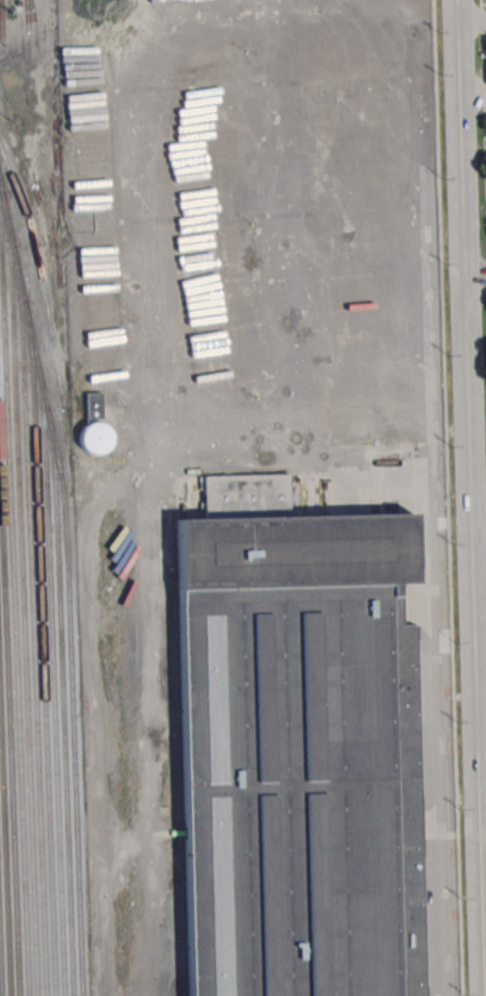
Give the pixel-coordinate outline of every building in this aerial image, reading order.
[(102,393),(86,393),(86,424),(81,424),(81,453),(111,453),(111,426),(102,426),(102,393)] [(413,519),(181,521),(192,995),(417,995),(413,519)]
